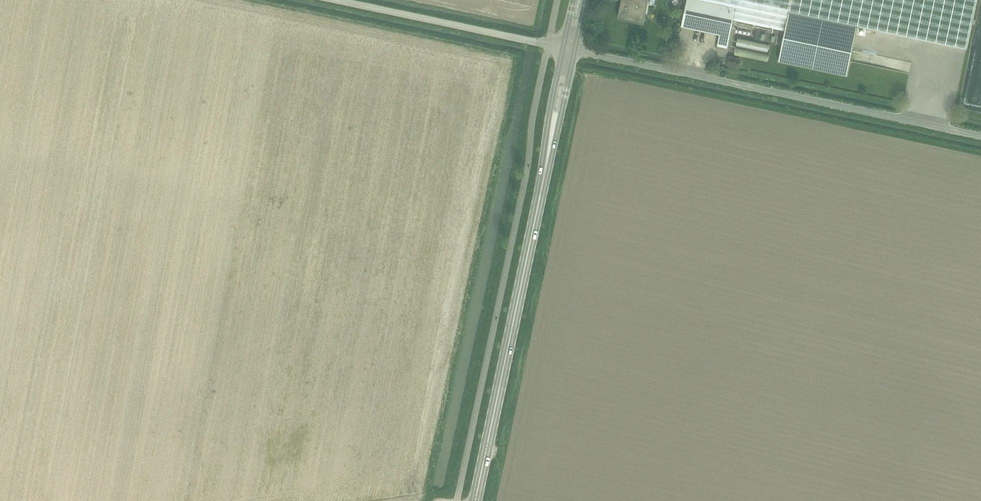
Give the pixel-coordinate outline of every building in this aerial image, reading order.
[(620,12),(637,16),(636,21),(644,22),(645,18),(649,1),(651,2),(652,0),(622,0),(620,12)] [(783,62),(848,75),(851,61),(853,50),(858,26),(966,48),(976,0),(687,0),(682,26),(720,34),(717,45),(729,48),(735,19),(785,29),(779,61),(783,62)] [(739,24),(737,32),(751,35),(753,26),(748,25),(748,26),(739,24)] [(754,39),(776,43),(779,30),(757,26),(754,39)] [(738,38),(737,46),(768,53),(770,45),(738,38)] [(770,54),(737,47),(735,55),(768,62),(770,54)] [(740,67),(742,59),(730,57),(728,65),(740,67)]
